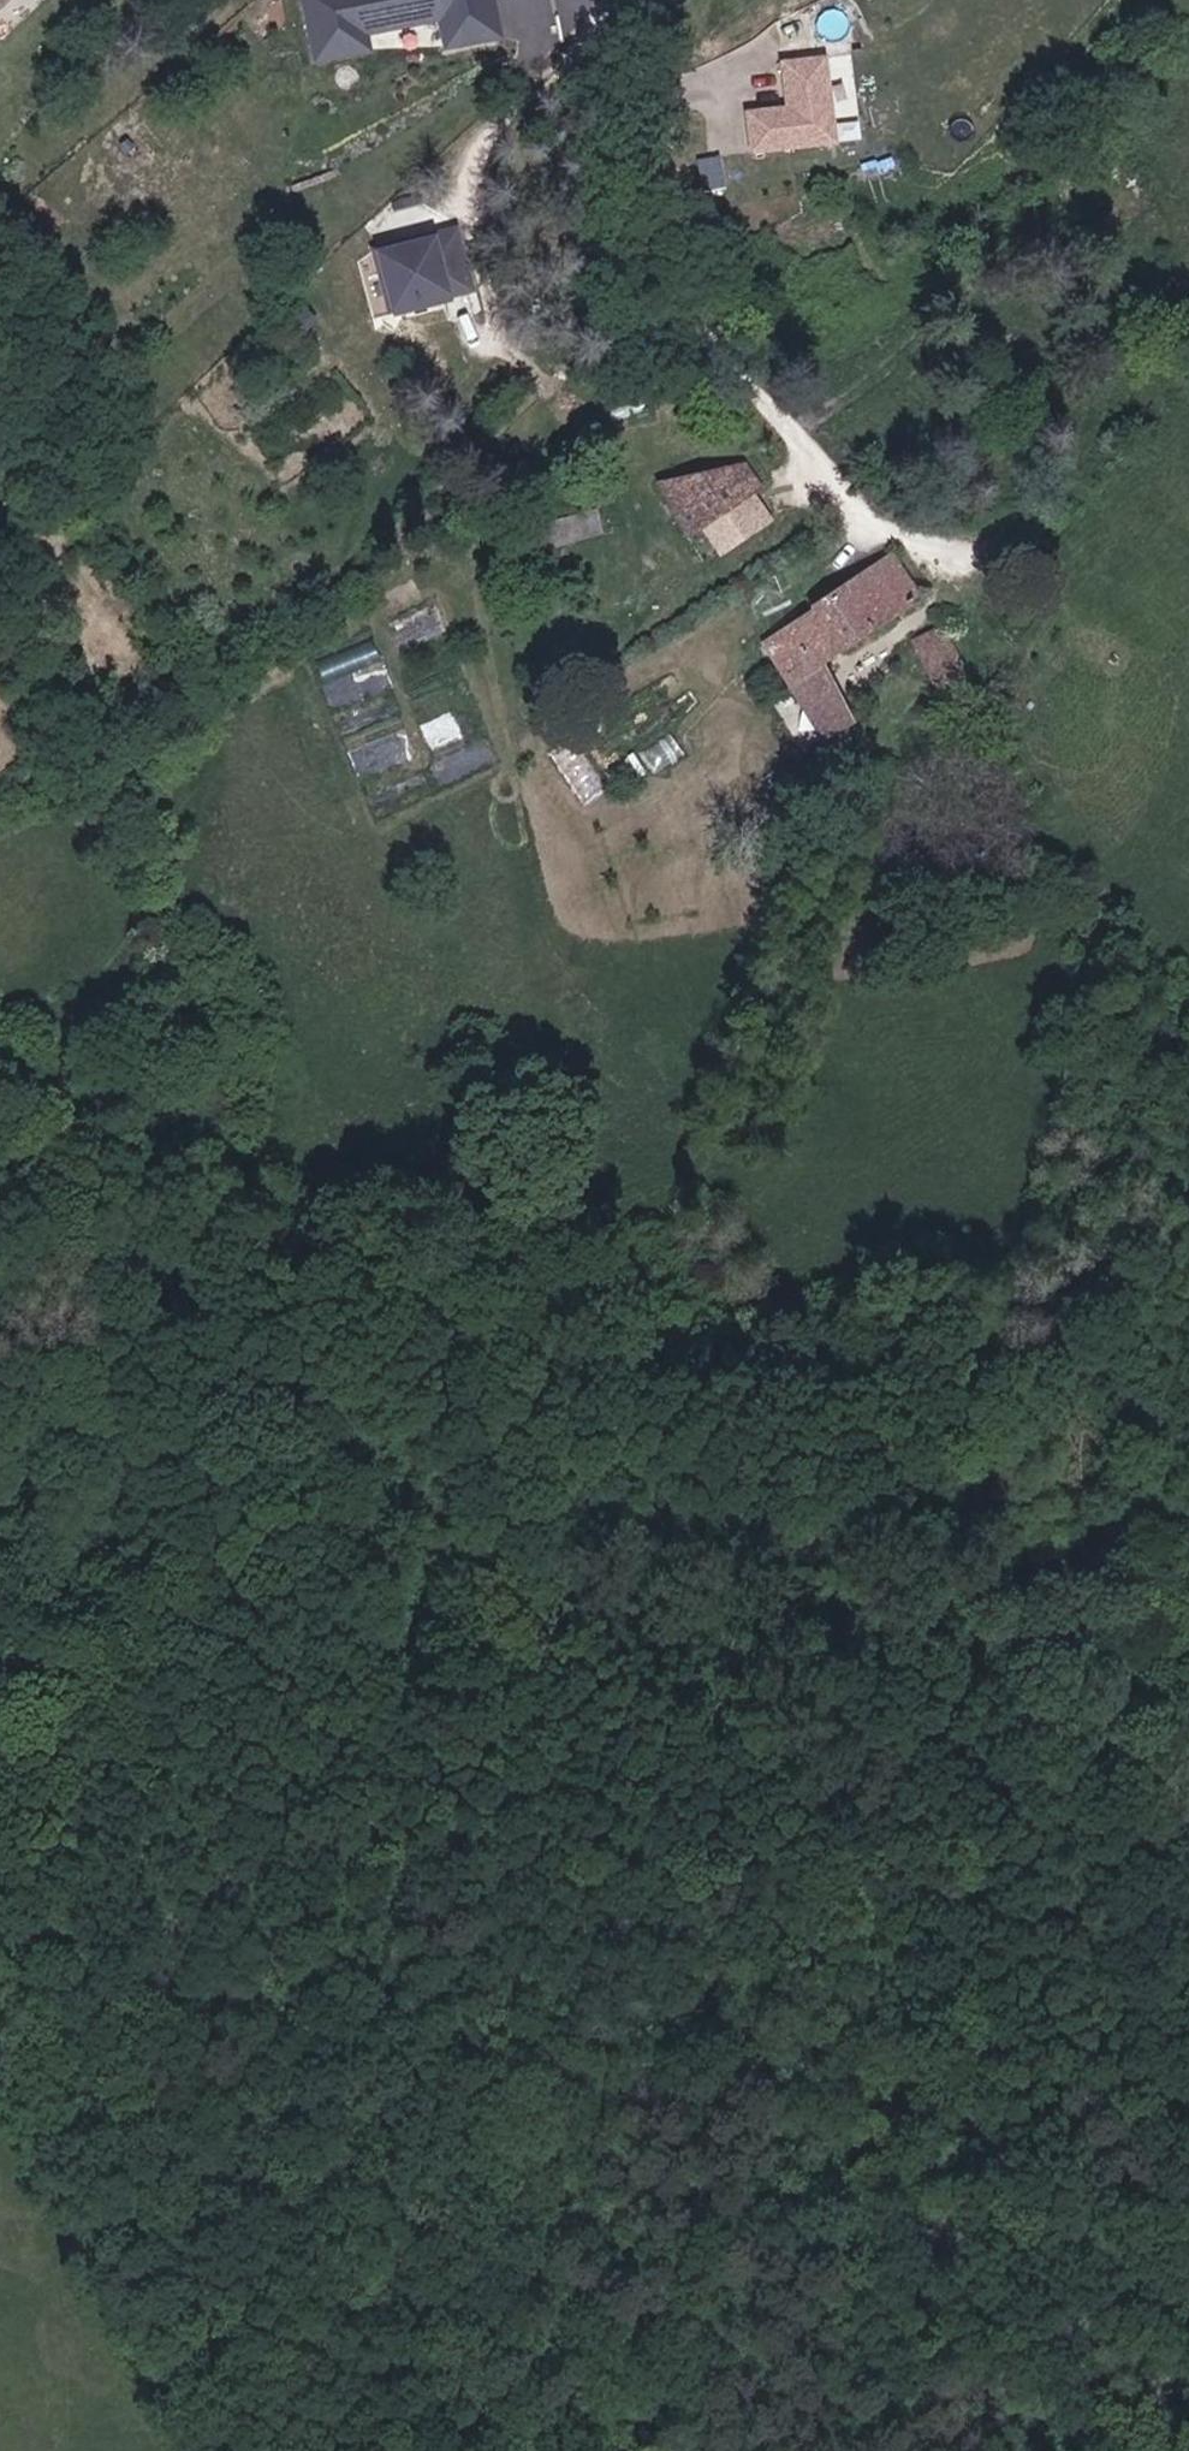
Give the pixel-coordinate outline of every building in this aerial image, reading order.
[(10,0),(0,0),(0,9),(10,0)] [(308,72),(371,62),(367,38),(436,26),(441,56),(501,46),(493,0),(296,0),(308,72)] [(744,111),(750,154),(839,141),(826,52),(779,59),(785,105),(744,111)] [(434,239),(369,254),(385,320),(450,305),(434,239)] [(759,465),(692,487),(722,529),(747,511),(775,490),(759,465)] [(775,550),(747,511),(722,529),(750,568),(775,550)] [(834,588),(809,605),(761,637),(830,736),(853,721),(820,670),(842,654),(865,638),(925,596),(888,550),(834,588)] [(931,687),(959,676),(944,633),(914,644),(927,680),(931,687)] [(894,707),(900,717),(923,704),(917,694),(894,707)]
